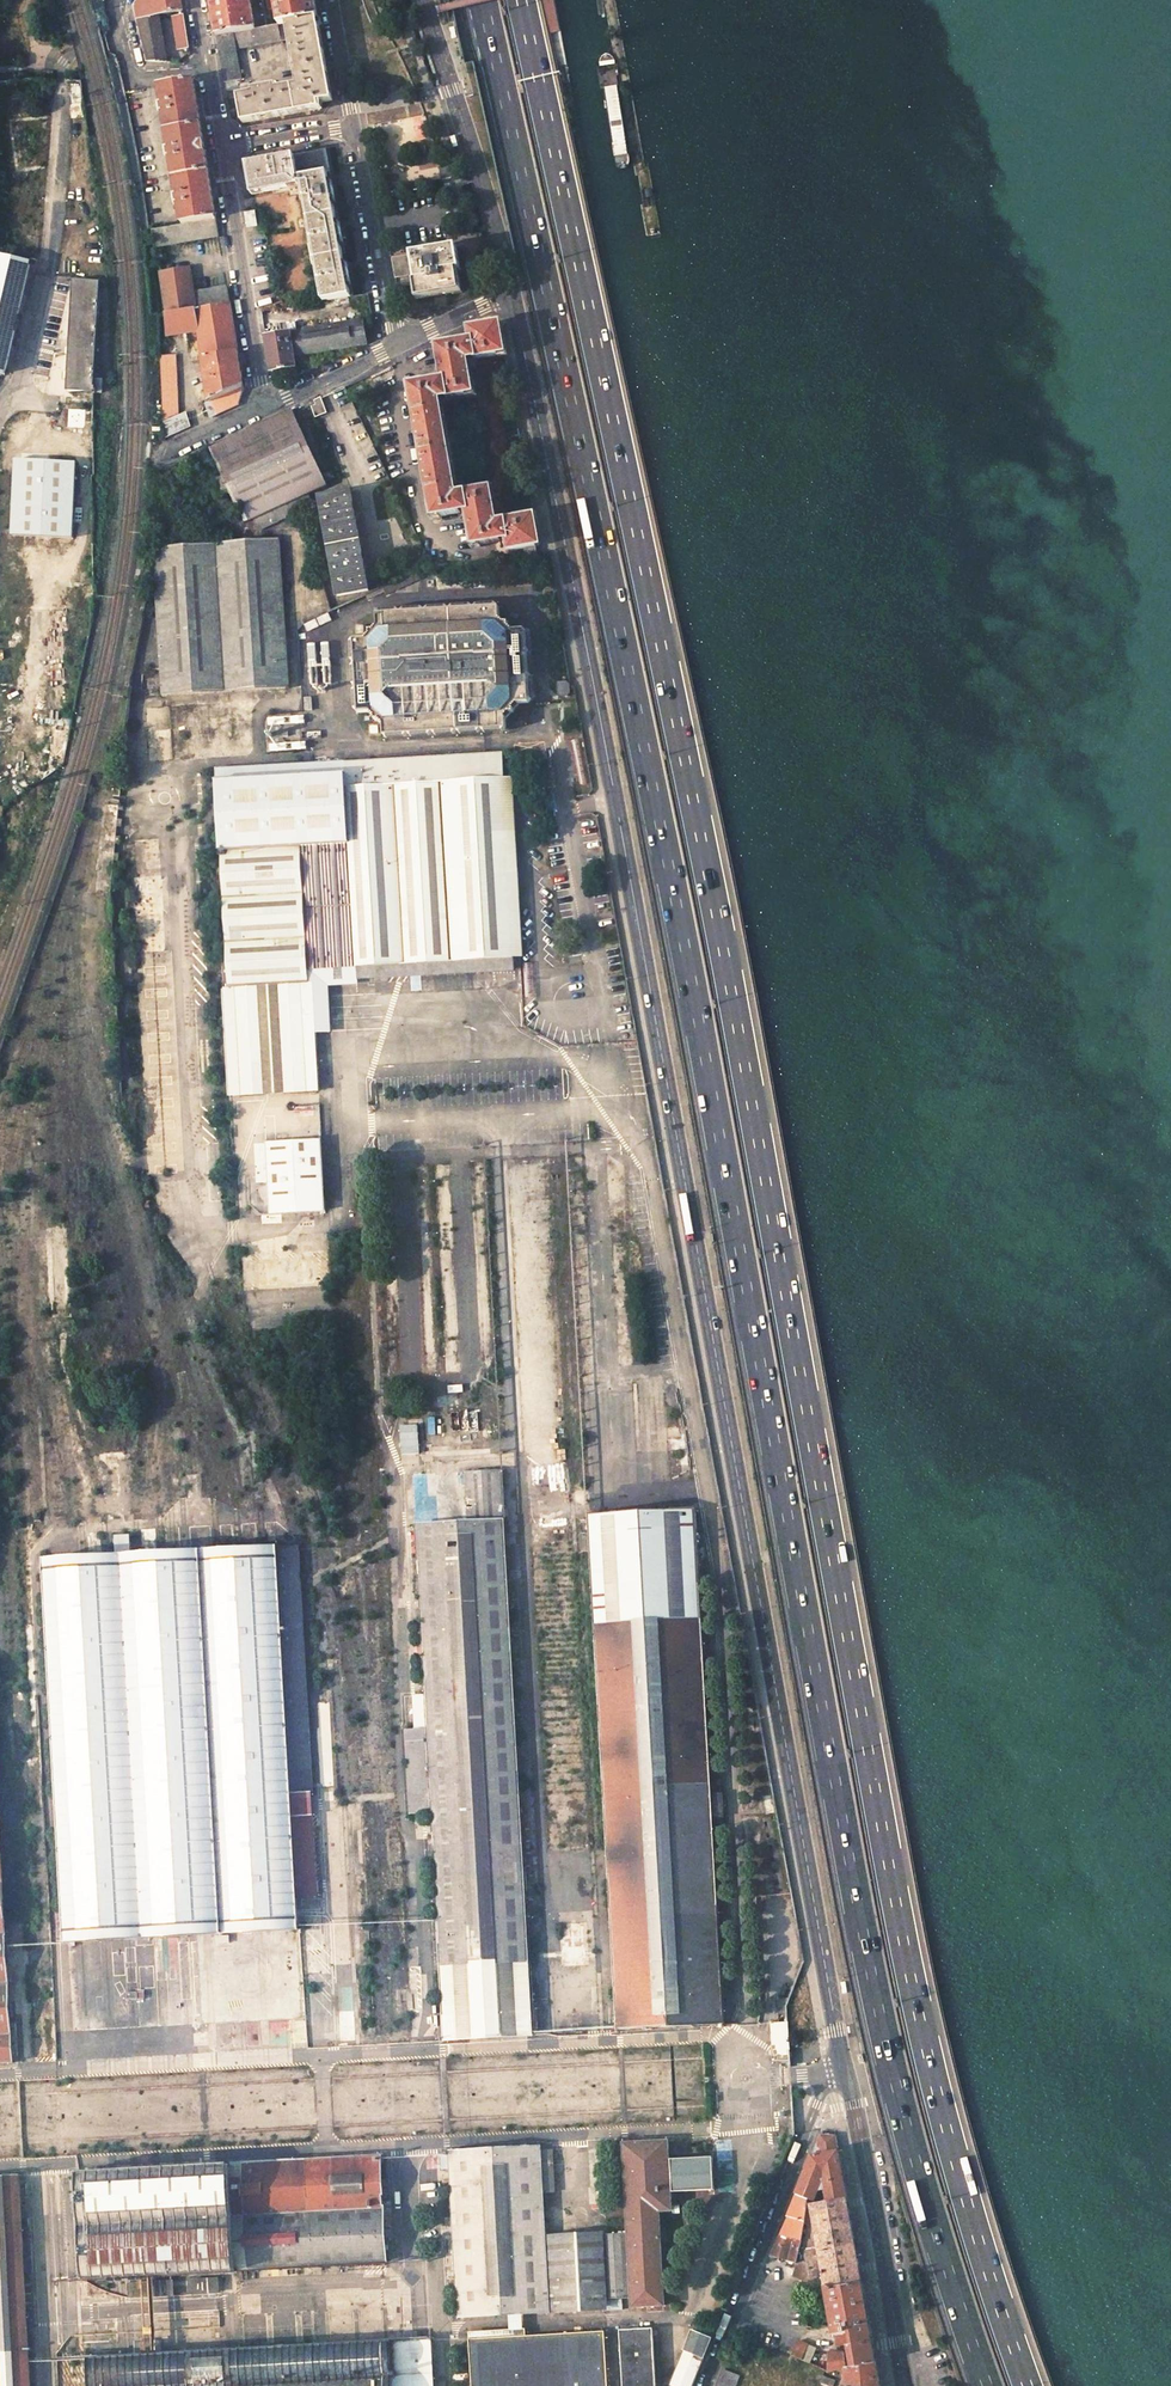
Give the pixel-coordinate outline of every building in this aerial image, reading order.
[(157,16),(181,11),(179,0),(139,0),(135,6),(138,19),(157,16)] [(210,2),(213,19),(215,35),(254,29),(249,0),(221,0),(210,2)] [(317,18),(314,0),(274,0),(278,25),(317,18)] [(162,45),(157,16),(138,19),(146,48),(162,45)] [(187,48),(182,17),(173,19),(178,50),(187,48)] [(278,25),(254,29),(215,35),(223,82),(240,80),(234,48),(290,38),(298,86),(275,90),(274,87),(254,90),(254,94),(237,97),(242,122),(319,109),(318,102),(331,100),(317,18),(278,25)] [(165,62),(162,45),(146,48),(149,60),(165,62)] [(204,152),(192,79),(159,85),(162,104),(160,105),(161,114),(164,114),(170,149),(167,150),(169,160),(172,160),(178,193),(174,193),(176,205),(180,204),(183,224),(215,219),(211,195),(204,152)] [(344,271),(338,240),(342,239),(340,234),(340,230),(336,230),(331,199),(334,198),(332,188),(329,189),(325,166),(328,166),(326,150),(247,164),(252,193),(252,195),(298,186),(298,185),(302,184),(303,195),(324,301),(348,297),(346,282),(349,281),(348,276),(347,271),(344,271)] [(256,225),(254,212),(245,213),(247,227),(256,225)] [(215,219),(183,224),(183,225),(152,230),(154,247),(218,236),(215,219)] [(458,284),(456,270),(459,269),(456,247),(408,255),(412,276),(416,299),(459,291),(458,284)] [(0,257),(0,373),(6,375),(32,264),(0,257)] [(187,267),(159,271),(165,313),(182,311),(195,309),(192,291),(187,267)] [(97,381),(103,284),(75,282),(68,392),(104,394),(105,382),(97,381)] [(192,291),(195,309),(229,304),(226,286),(192,291)] [(197,330),(199,342),(201,356),(237,350),(229,304),(195,309),(182,311),(185,332),(197,330)] [(165,313),(164,313),(168,334),(185,332),(182,311),(165,313)] [(358,321),(297,332),(266,337),(267,347),(271,371),(294,367),(293,356),(366,344),(365,340),(364,327),(368,326),(367,320),(358,321)] [(533,515),(495,521),(493,512),(489,488),(456,493),(449,457),(439,398),(472,392),(467,362),(505,355),(499,323),(468,329),(470,340),(435,347),(442,382),(409,388),(416,429),(414,429),(415,438),(418,438),(423,468),(421,468),(423,477),(425,477),(431,517),(465,512),(471,545),(504,540),(507,551),(522,549),(535,547),(538,546),(533,515)] [(199,342),(188,344),(190,358),(201,356),(199,342)] [(237,350),(201,356),(209,401),(243,386),(237,350)] [(192,426),(186,412),(180,414),(177,355),(161,355),(162,388),(164,413),(165,438),(192,426)] [(238,405),(243,386),(209,401),(204,403),(211,417),(238,405)] [(230,491),(240,512),(244,521),(253,518),(258,528),(313,507),(306,493),(326,484),(292,411),(210,449),(223,477),(213,481),(219,496),(230,491)] [(77,464),(16,461),(12,536),(73,539),(77,464)] [(350,491),(342,492),(320,496),(339,596),(369,590),(350,491)] [(152,536),(153,522),(142,521),(141,536),(152,536)] [(154,554),(156,581),(158,608),(163,695),(287,688),(278,537),(170,544),(170,538),(157,538),(158,545),(154,545),(154,554)] [(535,547),(522,549),(522,551),(523,557),(536,555),(535,547)] [(158,608),(156,581),(154,554),(149,581),(144,609),(158,608)] [(355,663),(357,691),(359,714),(369,713),(374,717),(374,723),(380,722),(383,725),(384,737),(484,731),(506,729),(505,718),(509,714),(514,714),(514,708),(518,703),(529,703),(527,674),(525,631),(513,632),(509,628),(508,622),(503,623),(499,619),(498,607),(376,615),(377,625),(371,630),(367,631),(367,635),(362,641),(353,641),(355,663)] [(559,686),(555,688),(556,697),(560,700),(569,699),(572,696),(571,688),(564,688),(563,685),(559,686)] [(169,759),(170,729),(150,729),(149,759),(169,759)] [(357,967),(514,958),(502,753),(486,755),(299,767),(308,970),(357,967)] [(308,970),(299,767),(266,769),(219,773),(234,1095),(314,1091),(308,970)] [(514,958),(357,967),(358,979),(515,971),(514,958)] [(535,964),(522,964),(523,997),(536,996),(535,964)] [(320,1139),(265,1142),(269,1215),(326,1214),(320,1139)] [(324,1288),(322,1257),(257,1261),(259,1292),(324,1288)] [(710,1786),(710,1772),(696,1513),(588,1519),(615,2032),(723,2026),(712,1817),(721,1816),(719,1786),(710,1786)] [(504,1524),(414,1529),(424,1694),(430,1813),(443,2041),(534,2036),(504,1524)] [(48,1568),(69,1946),(82,1945),(106,1944),(131,1942),(160,1940),(185,1938),(208,1937),(238,1935),(259,1933),(283,1932),(301,1931),(303,1931),(295,1793),(314,1792),(301,1545),(281,1546),(281,1556),(262,1557),(238,1558),(217,1559),(186,1561),(162,1562),(138,1563),(108,1565),(85,1566),(61,1567),(48,1568)] [(719,1786),(718,1772),(710,1772),(710,1786),(719,1786)] [(564,1968),(590,1967),(588,1925),(562,1926),(564,1968)] [(779,1989),(780,2005),(787,2005),(786,2004),(793,1988),(779,1989)] [(784,2041),(788,2041),(787,2015),(779,2015),(779,2035),(782,2035),(782,2039),(784,2041)] [(821,2153),(836,2150),(834,2136),(819,2134),(813,2149),(816,2148),(820,2150),(821,2153)] [(711,2189),(710,2156),(667,2158),(667,2140),(621,2142),(626,2236),(629,2297),(630,2306),(663,2305),(659,2211),(671,2210),(670,2191),(711,2189)] [(539,2147),(448,2151),(456,2316),(547,2311),(544,2237),(539,2147)] [(806,2199),(810,2201),(814,2190),(823,2192),(826,2202),(845,2199),(836,2150),(821,2153),(820,2150),(816,2148),(813,2149),(794,2193),(806,2199)] [(384,2262),(379,2156),(79,2173),(85,2279),(118,2277),(230,2271),(384,2262)] [(17,2176),(0,2177),(0,2385),(28,2385),(17,2176)] [(806,2199),(794,2193),(784,2217),(785,2217),(802,2221),(806,2199)] [(826,2202),(817,2204),(809,2205),(817,2247),(853,2241),(845,2199),(826,2202)] [(797,2251),(799,2240),(802,2221),(785,2217),(769,2257),(795,2263),(796,2255),(797,2251)] [(603,2234),(544,2237),(547,2311),(606,2308),(606,2299),(603,2237),(603,2234)] [(626,2236),(603,2237),(606,2299),(629,2297),(626,2236)] [(853,2241),(817,2247),(821,2273),(823,2285),(832,2288),(861,2283),(853,2241)] [(798,2278),(806,2280),(808,2281),(817,2284),(823,2285),(821,2273),(808,2272),(804,2254),(796,2255),(795,2263),(795,2277),(798,2278)] [(215,2277),(187,2279),(187,2292),(215,2291),(215,2277)] [(808,2281),(806,2280),(798,2278),(795,2327),(805,2328),(807,2297),(808,2281)] [(169,2280),(127,2282),(127,2296),(170,2294),(169,2280)] [(808,2281),(807,2297),(816,2297),(817,2293),(817,2284),(808,2281)] [(91,2283),(92,2297),(110,2296),(109,2282),(91,2283)] [(824,2292),(831,2331),(868,2325),(861,2283),(832,2288),(823,2285),(824,2292)] [(868,2325),(831,2331),(832,2336),(833,2336),(835,2345),(845,2344),(846,2346),(871,2343),(868,2325)] [(618,2328),(620,2385),(653,2385),(651,2327),(618,2328)] [(602,2330),(467,2336),(469,2385),(605,2385),(602,2330)] [(710,2339),(691,2332),(670,2385),(691,2385),(710,2339)] [(400,2385),(435,2385),(432,2339),(415,2341),(397,2342),(400,2385)] [(795,2341),(794,2344),(790,2355),(800,2359),(805,2345),(795,2341)] [(388,2342),(233,2350),(137,2355),(136,2342),(129,2342),(127,2343),(127,2356),(91,2358),(90,2358),(91,2385),(391,2385),(388,2342)] [(127,2343),(90,2344),(91,2358),(127,2356),(127,2343)] [(871,2343),(846,2346),(848,2356),(850,2367),(875,2362),(871,2343)] [(814,2348),(805,2345),(800,2359),(808,2362),(814,2348)] [(845,2368),(843,2357),(842,2352),(827,2354),(829,2371),(842,2368),(845,2368)] [(842,2368),(845,2385),(879,2385),(875,2362),(850,2367),(845,2368),(842,2368)] [(739,2375),(724,2370),(717,2385),(734,2385),(739,2375)] [(831,2385),(832,2385),(834,2380),(821,2375),(819,2381),(831,2385)]
